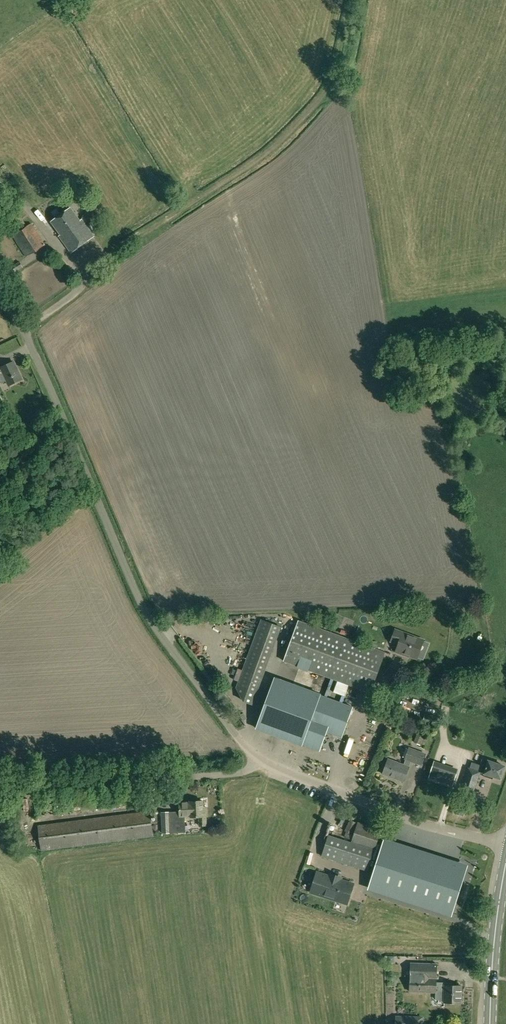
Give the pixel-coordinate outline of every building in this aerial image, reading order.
[(12,197),(3,208),(10,214),(19,203),(12,197)] [(71,208),(51,222),(61,235),(59,236),(71,252),(94,236),(82,220),(80,221),(71,208)] [(12,235),(26,256),(45,244),(31,223),(27,226),(12,235)] [(23,268),(19,262),(11,267),(14,273),(23,268)] [(1,383),(7,380),(10,385),(22,380),(14,362),(1,368),(2,369),(0,370),(0,381),(1,383)] [(298,620),(284,660),(332,678),(360,688),(370,692),(384,652),(298,620)] [(405,654),(417,658),(420,650),(426,644),(423,641),(424,640),(396,629),(392,639),(400,642),(396,652),(404,655),(405,654)] [(350,714),(360,688),(332,678),(325,697),(294,686),(291,693),(274,686),(259,728),(320,750),(320,749),(335,755),(342,736),(345,737),(353,715),(350,714)] [(425,734),(419,731),(414,743),(421,745),(425,734)] [(406,760),(404,764),(388,759),(383,774),(404,781),(409,766),(411,762),(422,765),(427,753),(409,747),(404,759),(406,760)] [(489,761),(482,759),(480,765),(472,762),(470,769),(469,768),(462,788),(473,792),(479,774),(478,773),(478,772),(484,774),(484,776),(493,779),(494,776),(501,778),(505,766),(489,761)] [(461,773),(438,765),(433,778),(446,783),(455,786),(456,786),(461,773)] [(190,802),(191,816),(191,817),(199,817),(200,826),(206,825),(206,807),(203,807),(203,801),(190,801),(190,802)] [(179,803),(180,812),(162,813),(163,833),(186,832),(185,816),(191,816),(190,802),(179,803)] [(464,816),(466,806),(458,804),(456,813),(464,816)] [(38,825),(41,851),(154,836),(151,810),(38,825)] [(381,830),(358,822),(352,842),(374,850),(381,830)] [(352,842),(329,835),(322,854),(368,870),(374,850),(352,842)] [(451,913),(466,867),(453,863),(451,872),(380,849),(368,887),(451,913)] [(329,876),(317,872),(311,892),(347,903),(353,884),(341,879),(342,877),(330,873),(329,876)] [(438,964),(411,963),(410,991),(436,992),(438,964)] [(444,1002),(461,1003),(461,985),(452,985),(452,983),(437,982),(436,992),(436,999),(444,1000),(444,1002)] [(395,1023),(415,1023),(415,1016),(395,1016),(395,1023)]
